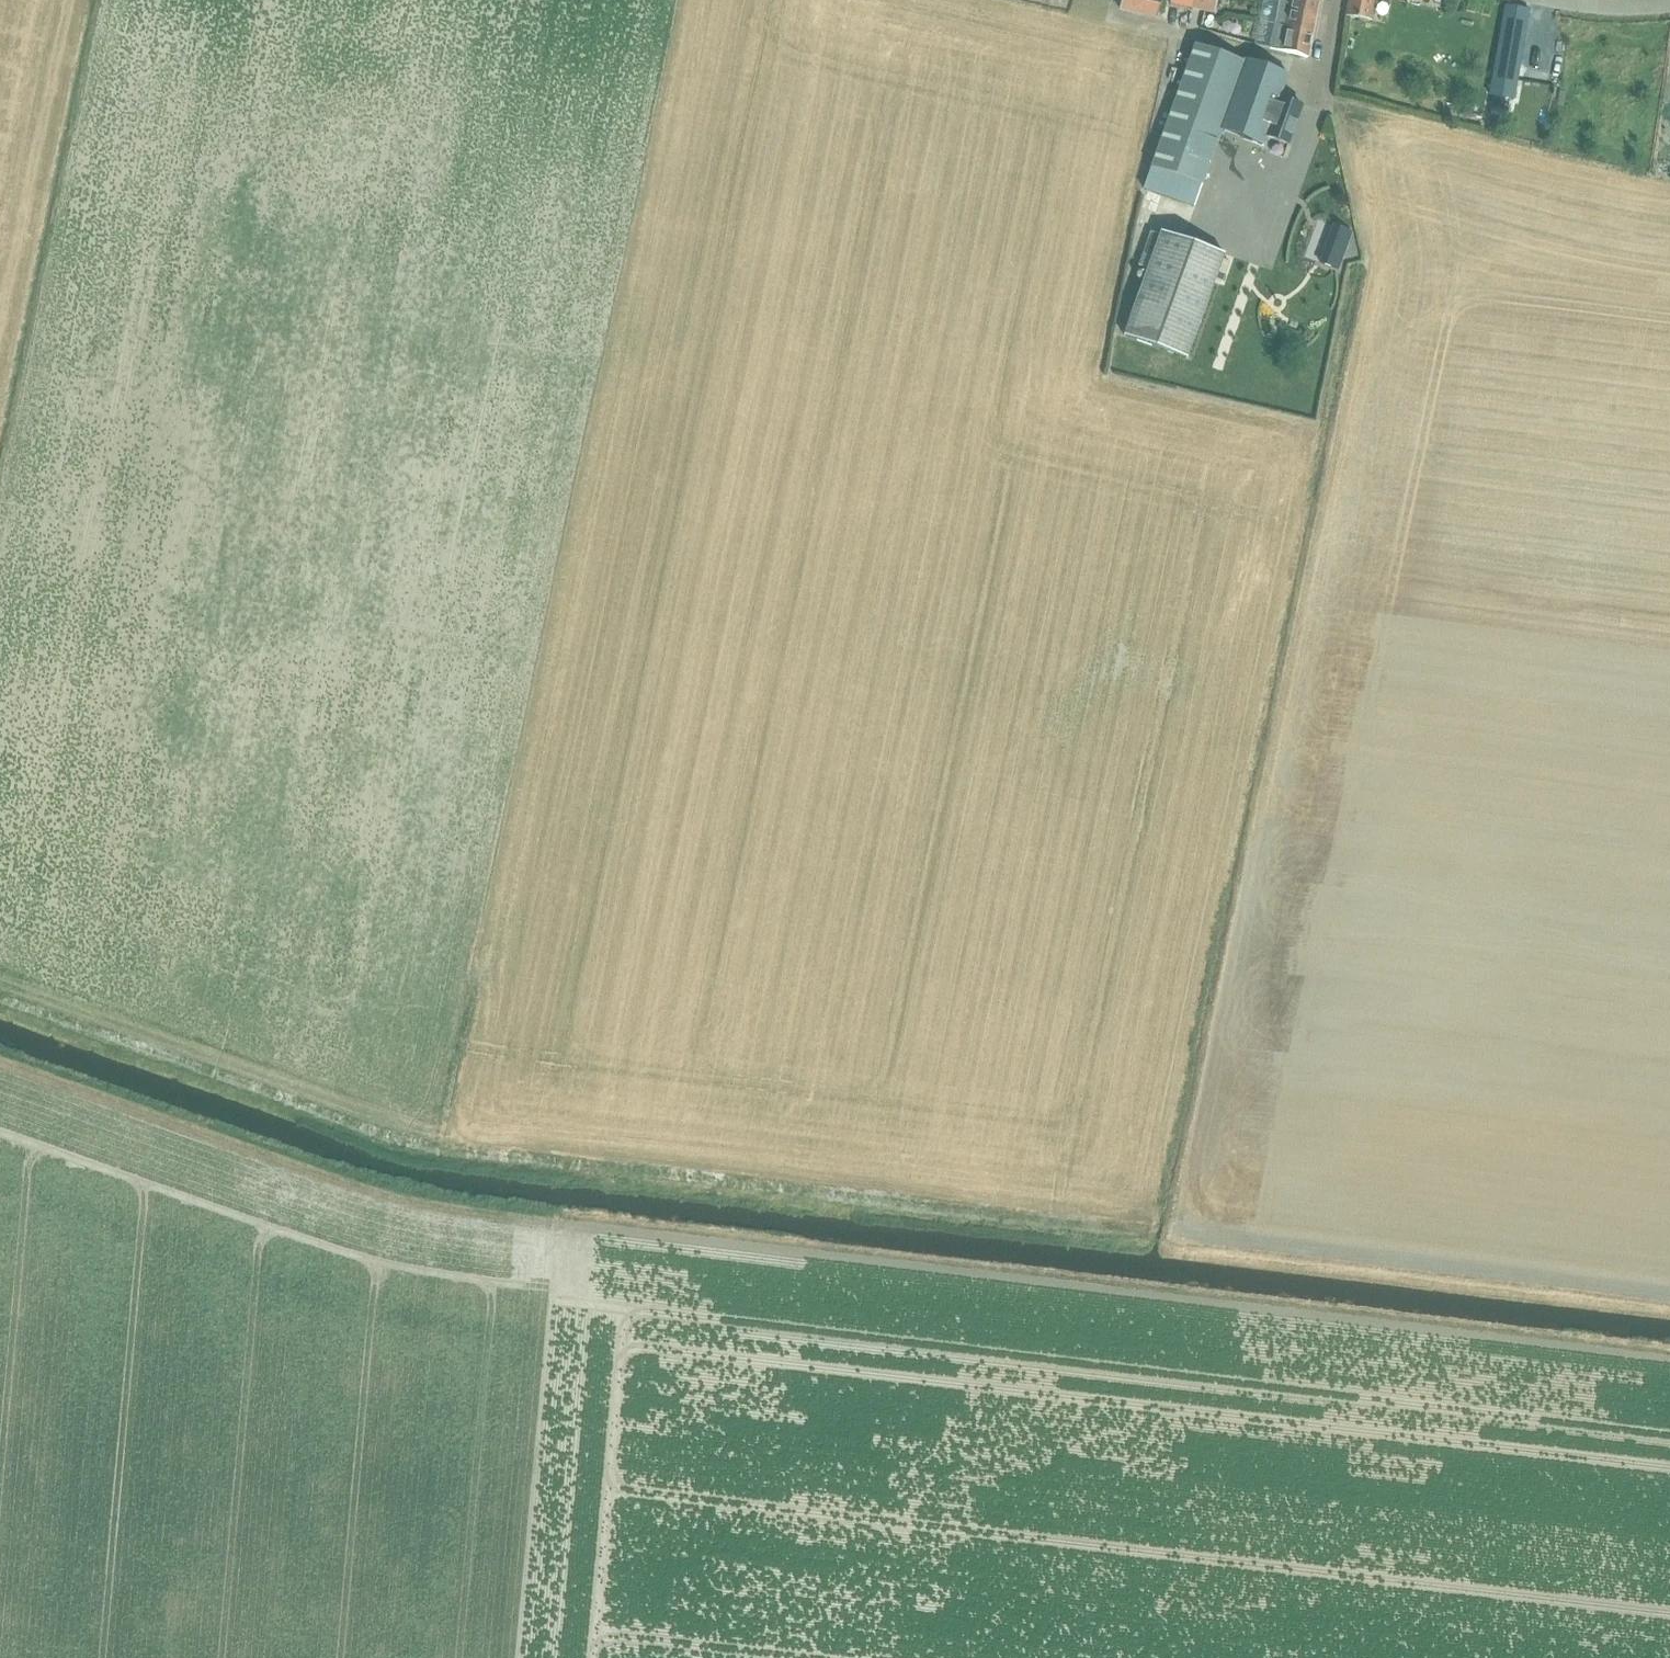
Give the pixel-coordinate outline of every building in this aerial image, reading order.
[(1154,16),(1158,0),(1120,0),(1118,7),(1154,16)] [(1194,0),(1172,0),(1171,5),(1192,9),(1194,0)] [(1219,0),(1194,0),(1192,9),(1216,14),(1219,0)] [(1313,0),(1280,0),(1275,25),(1313,33),(1319,1),(1313,0)] [(1347,17),(1370,21),(1374,0),(1350,0),(1347,17)] [(1529,10),(1505,6),(1491,94),(1515,98),(1529,10)] [(1308,57),(1313,33),(1275,25),(1270,50),(1308,57)] [(1288,145),(1302,107),(1280,98),(1288,75),(1246,60),(1245,62),(1196,45),(1144,189),(1194,207),(1222,131),(1263,145),(1266,137),(1288,145)] [(1335,225),(1321,263),(1337,269),(1351,231),(1335,225)] [(1227,255),(1162,232),(1161,235),(1124,337),(1189,360),(1227,255)] [(1149,269),(1161,235),(1151,232),(1139,265),(1149,269)]
